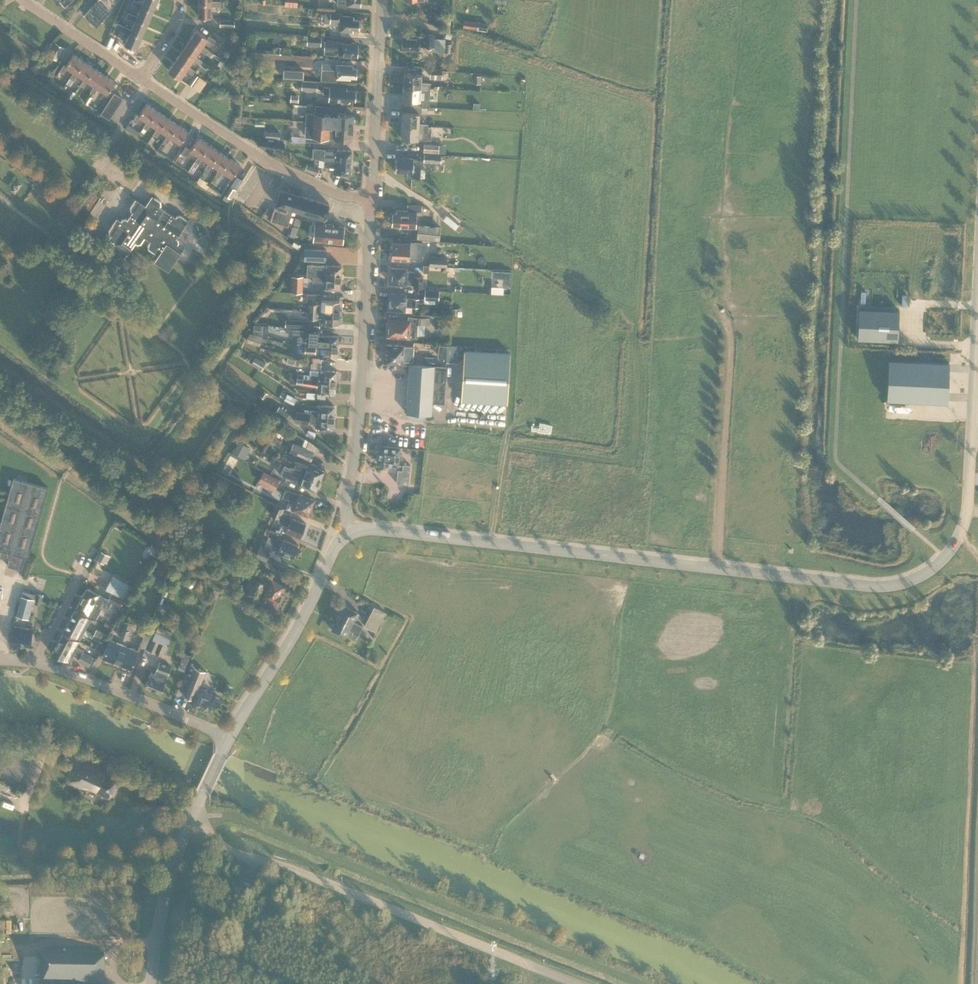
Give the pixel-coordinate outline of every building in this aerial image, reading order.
[(100,0),(96,0),(84,13),(97,25),(111,10),(100,0)] [(137,15),(137,16),(148,21),(153,8),(142,4),(143,2),(138,0),(133,0),(132,3),(141,7),(137,15)] [(153,8),(157,0),(144,0),(143,2),(142,4),(153,8)] [(212,1),(199,1),(199,14),(211,15),(212,5),(221,5),(222,0),(212,0),(212,1)] [(143,34),(148,21),(137,16),(137,15),(134,13),(135,9),(130,7),(126,16),(135,19),(132,27),(131,29),(143,34)] [(343,12),(325,11),(325,13),(321,13),(321,24),(324,24),(324,20),(330,21),(330,24),(336,24),(337,20),(341,20),(341,29),(353,30),(354,27),(359,27),(360,18),(354,18),(354,15),(342,14),(343,12)] [(464,18),(463,25),(475,27),(476,20),(464,18)] [(137,47),(143,34),(131,29),(132,27),(117,21),(112,31),(119,34),(121,29),(129,33),(125,42),(137,47)] [(212,42),(213,43),(218,47),(222,41),(217,37),(216,39),(210,34),(209,36),(198,28),(191,38),(202,46),(203,45),(208,38),(212,42)] [(411,33),(411,35),(403,35),(403,48),(420,48),(420,44),(434,45),(434,49),(445,50),(446,37),(435,36),(435,33),(425,32),(425,35),(420,34),(411,33)] [(308,34),(308,44),(321,45),(321,34),(308,34)] [(214,52),(208,48),(203,45),(202,46),(191,38),(183,48),(195,56),(196,55),(200,48),(212,56),(214,52)] [(64,46),(55,40),(47,53),(57,59),(64,46)] [(358,55),(358,43),(341,42),(341,40),(325,40),(325,53),(358,55)] [(188,66),(189,65),(193,59),(200,63),(205,66),(208,63),(196,55),(195,56),(183,48),(177,58),(188,66)] [(74,79),(78,72),(76,71),(84,60),(73,53),(66,64),(64,62),(56,75),(60,77),(67,66),(74,70),(70,76),(74,79)] [(313,65),(313,66),(323,66),(323,57),(314,57),(313,58),(308,58),(308,65),(313,65)] [(195,69),(189,65),(188,66),(177,58),(169,69),(181,77),(187,68),(193,73),(195,69)] [(76,71),(78,72),(85,77),(80,83),(84,85),(88,79),(86,78),(94,66),(84,60),(76,71)] [(323,69),(322,75),(322,79),(336,79),(336,77),(350,77),(350,75),(356,75),(357,66),(352,66),(353,64),(337,63),(337,69),(323,69)] [(105,73),(94,66),(86,78),(88,79),(95,83),(91,90),(95,92),(99,86),(97,85),(105,73)] [(304,69),(284,68),(283,76),(303,77),(304,69)] [(430,68),(430,75),(442,76),(443,68),(430,68)] [(405,71),(404,85),(421,86),(421,88),(430,89),(431,81),(421,81),(422,72),(405,71)] [(195,72),(188,82),(200,90),(206,80),(195,72)] [(97,85),(99,86),(107,91),(115,80),(105,73),(97,85)] [(302,88),(317,89),(317,81),(302,80),(302,88)] [(347,86),(330,85),(323,85),(323,92),(330,92),(330,99),(342,100),(342,101),(350,102),(350,96),(355,96),(356,89),(347,88),(347,86)] [(405,104),(422,105),(427,105),(427,101),(422,100),(423,99),(420,99),(421,88),(421,86),(404,85),(403,98),(405,99),(405,104)] [(75,92),(70,88),(66,93),(72,96),(75,92)] [(115,91),(111,96),(120,102),(124,97),(115,91)] [(93,96),(89,93),(85,100),(89,103),(93,96)] [(111,96),(108,102),(116,108),(120,102),(111,96)] [(113,113),(116,108),(108,102),(104,107),(113,113)] [(141,115),(147,120),(149,121),(157,109),(147,102),(139,113),(138,112),(133,119),(137,121),(141,115)] [(419,121),(420,111),(422,111),(422,105),(405,104),(404,110),(403,110),(402,123),(419,124),(419,121)] [(110,118),(113,113),(104,107),(101,112),(110,118)] [(149,121),(147,120),(143,126),(144,127),(141,130),(144,132),(151,122),(158,126),(159,127),(167,115),(157,109),(149,121)] [(306,112),(306,124),(353,126),(354,114),(336,113),(336,114),(306,112)] [(178,122),(167,115),(159,127),(158,126),(150,138),(154,140),(161,129),(168,133),(170,134),(178,122)] [(428,122),(419,121),(419,124),(402,123),(401,136),(418,137),(419,130),(424,130),(424,127),(428,127),(428,122)] [(188,129),(178,122),(170,134),(168,133),(164,139),(168,142),(172,135),(181,141),(188,129)] [(353,138),(353,126),(306,124),(305,134),(306,136),(335,137),(353,138)] [(281,130),(267,129),(266,137),(280,138),(281,130)] [(192,149),(199,153),(201,154),(208,142),(198,136),(191,147),(186,144),(182,151),(187,155),(188,156),(192,149)] [(284,141),(258,138),(257,145),(283,148),(284,141)] [(199,153),(195,160),(199,162),(203,156),(209,160),(211,161),(219,149),(208,142),(201,154),(199,153)] [(440,143),(424,142),(423,150),(440,151),(440,143)] [(330,154),(330,159),(352,161),(352,149),(335,148),(335,154),(330,154)] [(209,160),(205,167),(209,169),(213,162),(220,167),(221,168),(229,156),(219,149),(211,161),(209,160)] [(424,152),(424,160),(441,161),(441,152),(424,152)] [(240,163),(229,156),(221,168),(220,167),(215,173),(219,176),(224,169),(232,175),(240,163)] [(420,177),(422,159),(414,158),(414,157),(396,156),(395,170),(407,171),(407,176),(420,177)] [(351,173),(352,161),(330,159),(324,159),(324,165),(334,165),(334,172),(351,173)] [(464,171),(465,161),(445,159),(444,169),(464,171)] [(194,169),(199,162),(195,160),(190,167),(189,169),(192,172),(194,169)] [(320,168),(307,163),(305,169),(317,174),(320,168)] [(330,203),(301,194),(304,187),(289,182),(287,189),(281,188),(277,203),(289,207),(288,211),(275,207),(271,219),(289,224),(292,213),(293,208),(325,218),(330,203)] [(230,185),(225,193),(223,197),(228,200),(230,197),(236,188),(230,185)] [(176,236),(189,217),(181,212),(177,213),(175,215),(160,205),(161,204),(161,200),(153,194),(146,204),(137,197),(131,205),(132,209),(133,210),(128,218),(126,216),(123,217),(121,219),(117,216),(109,228),(110,232),(112,233),(109,237),(115,242),(109,251),(117,257),(120,256),(122,254),(126,256),(136,241),(138,242),(142,241),(145,236),(150,239),(148,242),(148,246),(158,253),(154,259),(168,269),(183,247),(178,243),(179,241),(178,237),(176,236)] [(417,224),(418,210),(422,210),(422,204),(408,203),(408,209),(396,208),(396,211),(393,211),(392,223),(400,223),(400,225),(416,226),(416,225),(416,224),(417,224)] [(197,218),(201,213),(193,207),(189,212),(197,218)] [(455,227),(459,222),(447,212),(443,217),(455,227)] [(302,218),(296,216),(293,223),(299,225),(302,218)] [(344,228),(344,227),(344,225),(333,224),(333,222),(326,222),(326,224),(316,223),(314,239),(342,241),(343,230),(344,230),(344,228)] [(440,238),(441,225),(418,223),(417,237),(440,238)] [(411,241),(393,241),(392,250),(391,252),(391,255),(392,256),(392,258),(409,258),(409,252),(419,252),(419,240),(411,239),(411,241)] [(304,258),(326,259),(326,248),(304,247),(304,258)] [(430,254),(430,264),(447,265),(447,255),(430,254)] [(318,275),(341,276),(342,264),(308,262),(307,274),(318,275)] [(423,274),(414,273),(414,270),(407,269),(407,267),(391,266),(390,281),(414,283),(414,286),(423,286),(423,274)] [(301,291),(302,275),(292,274),(291,291),(301,291)] [(341,276),(318,275),(318,279),(324,280),(323,286),(340,287),(341,276)] [(440,289),(425,288),(424,298),(439,299),(440,289)] [(309,308),(309,309),(339,311),(340,299),(322,299),(322,302),(318,302),(319,292),(299,291),(298,306),(304,306),(304,308),(309,308)] [(406,296),(406,293),(389,292),(388,308),(411,309),(411,305),(419,305),(420,297),(406,296)] [(898,339),(899,309),(859,307),(857,337),(898,339)] [(339,323),(339,311),(309,309),(309,317),(318,317),(318,316),(321,316),(321,322),(339,323)] [(418,332),(424,332),(424,323),(429,324),(429,316),(419,316),(411,315),(410,320),(389,318),(388,334),(410,336),(417,336),(418,332)] [(319,327),(320,320),(286,318),(285,325),(319,327)] [(263,325),(255,323),(253,331),(261,333),(263,325)] [(309,334),(310,329),(310,327),(283,326),(282,329),(286,329),(286,330),(292,330),(292,333),(309,334)] [(306,344),(311,344),(338,346),(338,334),(321,334),(321,329),(310,329),(309,334),(309,338),(306,338),(306,344)] [(250,332),(246,340),(260,344),(262,335),(250,332)] [(403,359),(408,359),(413,359),(414,344),(386,343),(385,361),(403,362),(403,359)] [(337,357),(338,346),(311,344),(306,344),(305,351),(316,352),(316,351),(319,351),(319,352),(319,353),(319,356),(321,357),(337,357)] [(446,357),(447,344),(439,344),(438,356),(446,357)] [(459,361),(460,345),(460,344),(447,344),(446,361),(459,361)] [(259,346),(257,353),(263,355),(264,353),(265,348),(259,346)] [(464,349),(461,399),(507,402),(510,352),(464,349)] [(287,361),(295,363),(296,358),(288,355),(288,356),(284,355),(282,359),(287,361)] [(261,369),(265,362),(255,356),(251,362),(261,369)] [(889,358),(887,398),(947,401),(949,361),(889,358)] [(318,380),(336,381),(336,369),(332,369),(322,369),(321,369),(321,367),(321,362),(311,361),(310,366),(309,373),(309,375),(309,378),(318,380)] [(406,411),(432,413),(433,401),(444,402),(447,365),(406,362),(406,369),(407,371),(409,371),(406,411)] [(309,378),(304,377),(304,375),(304,374),(302,373),(297,372),(296,381),(303,383),(318,386),(318,389),(318,391),(335,392),(336,381),(318,380),(309,378)] [(268,392),(264,389),(260,395),(264,398),(268,392)] [(293,402),(296,397),(287,392),(284,398),(293,402)] [(304,411),(311,412),(310,415),(317,415),(334,416),(334,404),(317,404),(317,408),(310,408),(310,407),(305,407),(305,410),(304,411)] [(285,418),(289,411),(279,405),(275,411),(285,418)] [(333,427),(334,416),(317,415),(310,415),(311,412),(304,411),(297,409),(296,414),(296,420),(309,422),(309,421),(316,421),(316,427),(333,427)] [(284,435),(276,429),(273,433),(281,439),(284,435)] [(304,473),(320,479),(325,469),(316,465),(317,463),(310,460),(315,449),(294,440),(290,450),(287,449),(285,449),(282,455),(284,457),(307,466),(304,473)] [(242,456),(247,445),(240,441),(237,447),(235,446),(232,451),(242,456)] [(399,463),(400,445),(380,443),(379,462),(389,463),(389,467),(395,468),(396,463),(399,463)] [(282,477),(287,466),(277,461),(271,472),(282,477)] [(402,469),(398,468),(397,481),(408,483),(410,464),(403,463),(402,469)] [(258,481),(274,489),(279,478),(264,470),(258,481)] [(316,489),(320,479),(304,473),(303,475),(289,470),(287,476),(300,481),(300,483),(316,489)] [(40,484),(14,476),(0,525),(0,548),(2,548),(0,554),(20,560),(21,554),(29,556),(49,486),(40,484)] [(308,514),(315,498),(299,491),(299,492),(286,487),(283,495),(296,500),(293,507),(308,514)] [(282,528),(301,536),(306,522),(290,515),(292,509),(274,502),(270,513),(279,516),(278,520),(285,522),(282,528)] [(283,538),(280,537),(281,532),(266,526),(264,532),(277,537),(274,544),(280,546),(278,550),(294,556),(299,543),(283,537),(283,538)] [(158,544),(151,541),(144,554),(150,558),(158,544)] [(260,545),(255,556),(266,560),(270,549),(260,545)] [(101,550),(97,558),(104,563),(106,561),(107,561),(110,555),(101,550)] [(172,559),(167,557),(166,558),(163,557),(159,566),(168,570),(172,561),(172,559)] [(8,569),(7,573),(15,575),(17,567),(11,566),(9,570),(8,569)] [(255,575),(253,578),(249,576),(244,584),(249,587),(248,588),(243,586),(240,592),(256,600),(266,581),(269,583),(260,599),(262,602),(266,604),(269,604),(272,598),(277,601),(282,593),(280,592),(285,583),(272,576),(271,578),(262,573),(260,578),(255,575)] [(125,596),(126,593),(128,594),(133,585),(113,574),(106,587),(112,590),(108,597),(87,586),(76,606),(88,613),(89,612),(95,616),(97,610),(99,611),(102,606),(105,607),(107,602),(110,604),(112,600),(122,605),(126,597),(125,596)] [(21,594),(16,614),(28,617),(35,593),(23,589),(22,595),(21,594)] [(357,633),(362,625),(353,620),(355,618),(356,618),(360,612),(344,604),(332,628),(345,635),(349,627),(354,630),(353,631),(357,633)] [(386,612),(374,605),(364,624),(376,630),(386,612)] [(75,609),(70,619),(85,627),(91,617),(75,609)] [(132,619),(128,618),(127,619),(126,622),(125,621),(124,621),(122,627),(123,627),(120,636),(127,638),(130,630),(132,624),(130,623),(131,620),(132,619)] [(85,627),(70,619),(64,629),(80,637),(85,627)] [(30,643),(33,628),(13,625),(11,640),(30,643)] [(94,632),(105,637),(107,633),(96,627),(94,632)] [(162,654),(167,643),(166,643),(167,640),(169,635),(156,629),(152,637),(148,648),(162,654)] [(63,631),(58,641),(75,651),(81,654),(86,657),(88,653),(83,650),(84,648),(76,644),(79,640),(63,631)] [(105,638),(105,637),(94,632),(92,636),(99,640),(101,636),(105,638)] [(144,633),(142,639),(139,644),(142,646),(145,647),(150,635),(147,634),(144,633)] [(131,665),(138,648),(110,637),(103,654),(131,665)] [(72,656),(75,651),(58,641),(53,651),(68,660),(71,655),(72,656)] [(178,667),(184,670),(190,654),(184,651),(178,667)] [(81,654),(78,659),(89,664),(91,660),(93,661),(96,657),(93,656),(88,653),(86,657),(81,654)] [(145,684),(161,690),(171,665),(160,660),(155,671),(151,669),(145,684)] [(186,674),(190,676),(183,693),(194,697),(192,703),(210,710),(213,700),(217,701),(220,695),(207,690),(208,689),(200,686),(206,670),(190,663),(186,674)] [(8,743),(0,762),(0,774),(18,782),(31,753),(8,743)] [(109,795),(118,773),(98,764),(98,762),(81,755),(70,780),(88,788),(89,786),(109,795)] [(105,954),(41,953),(40,983),(104,983),(105,954)]
